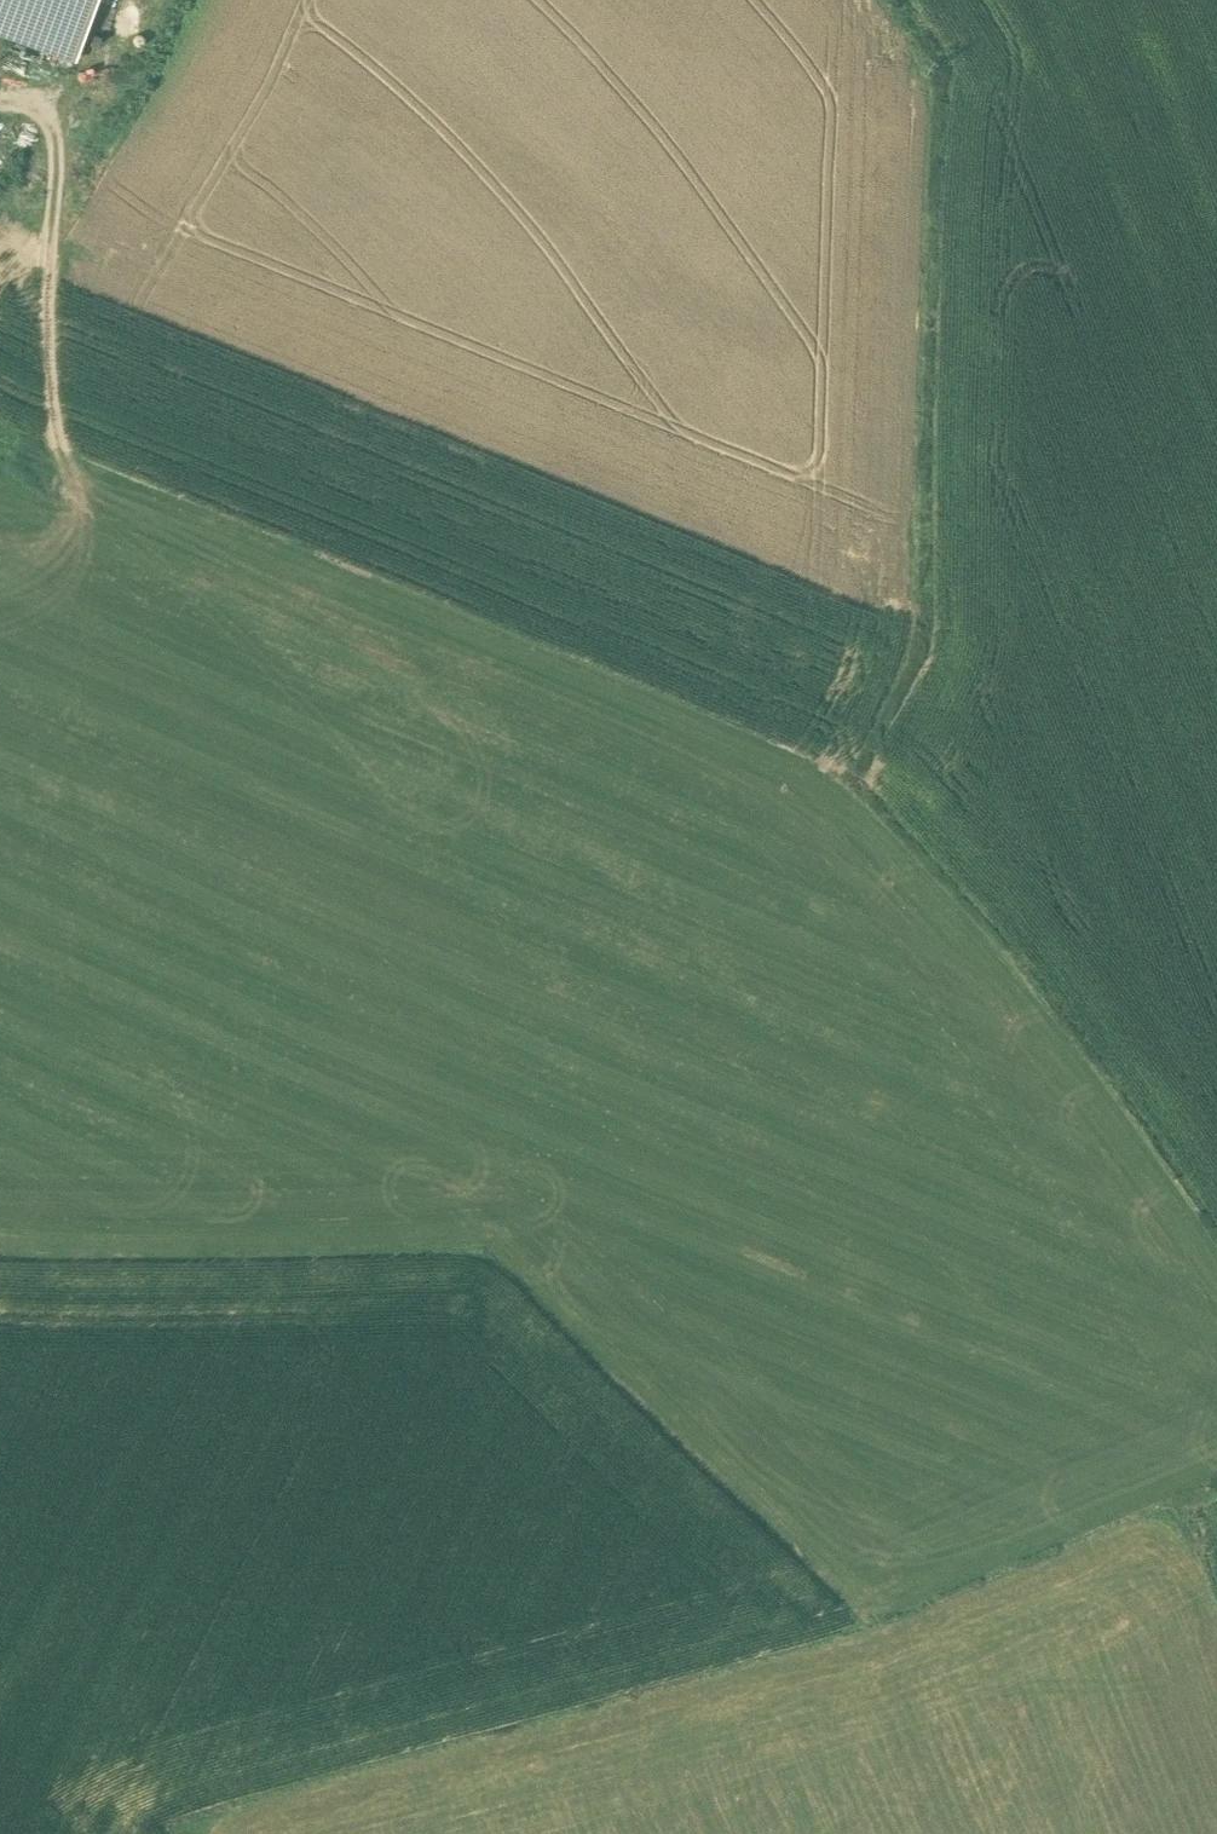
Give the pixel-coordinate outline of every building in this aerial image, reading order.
[(68,54),(88,0),(0,0),(0,30),(68,54)]
